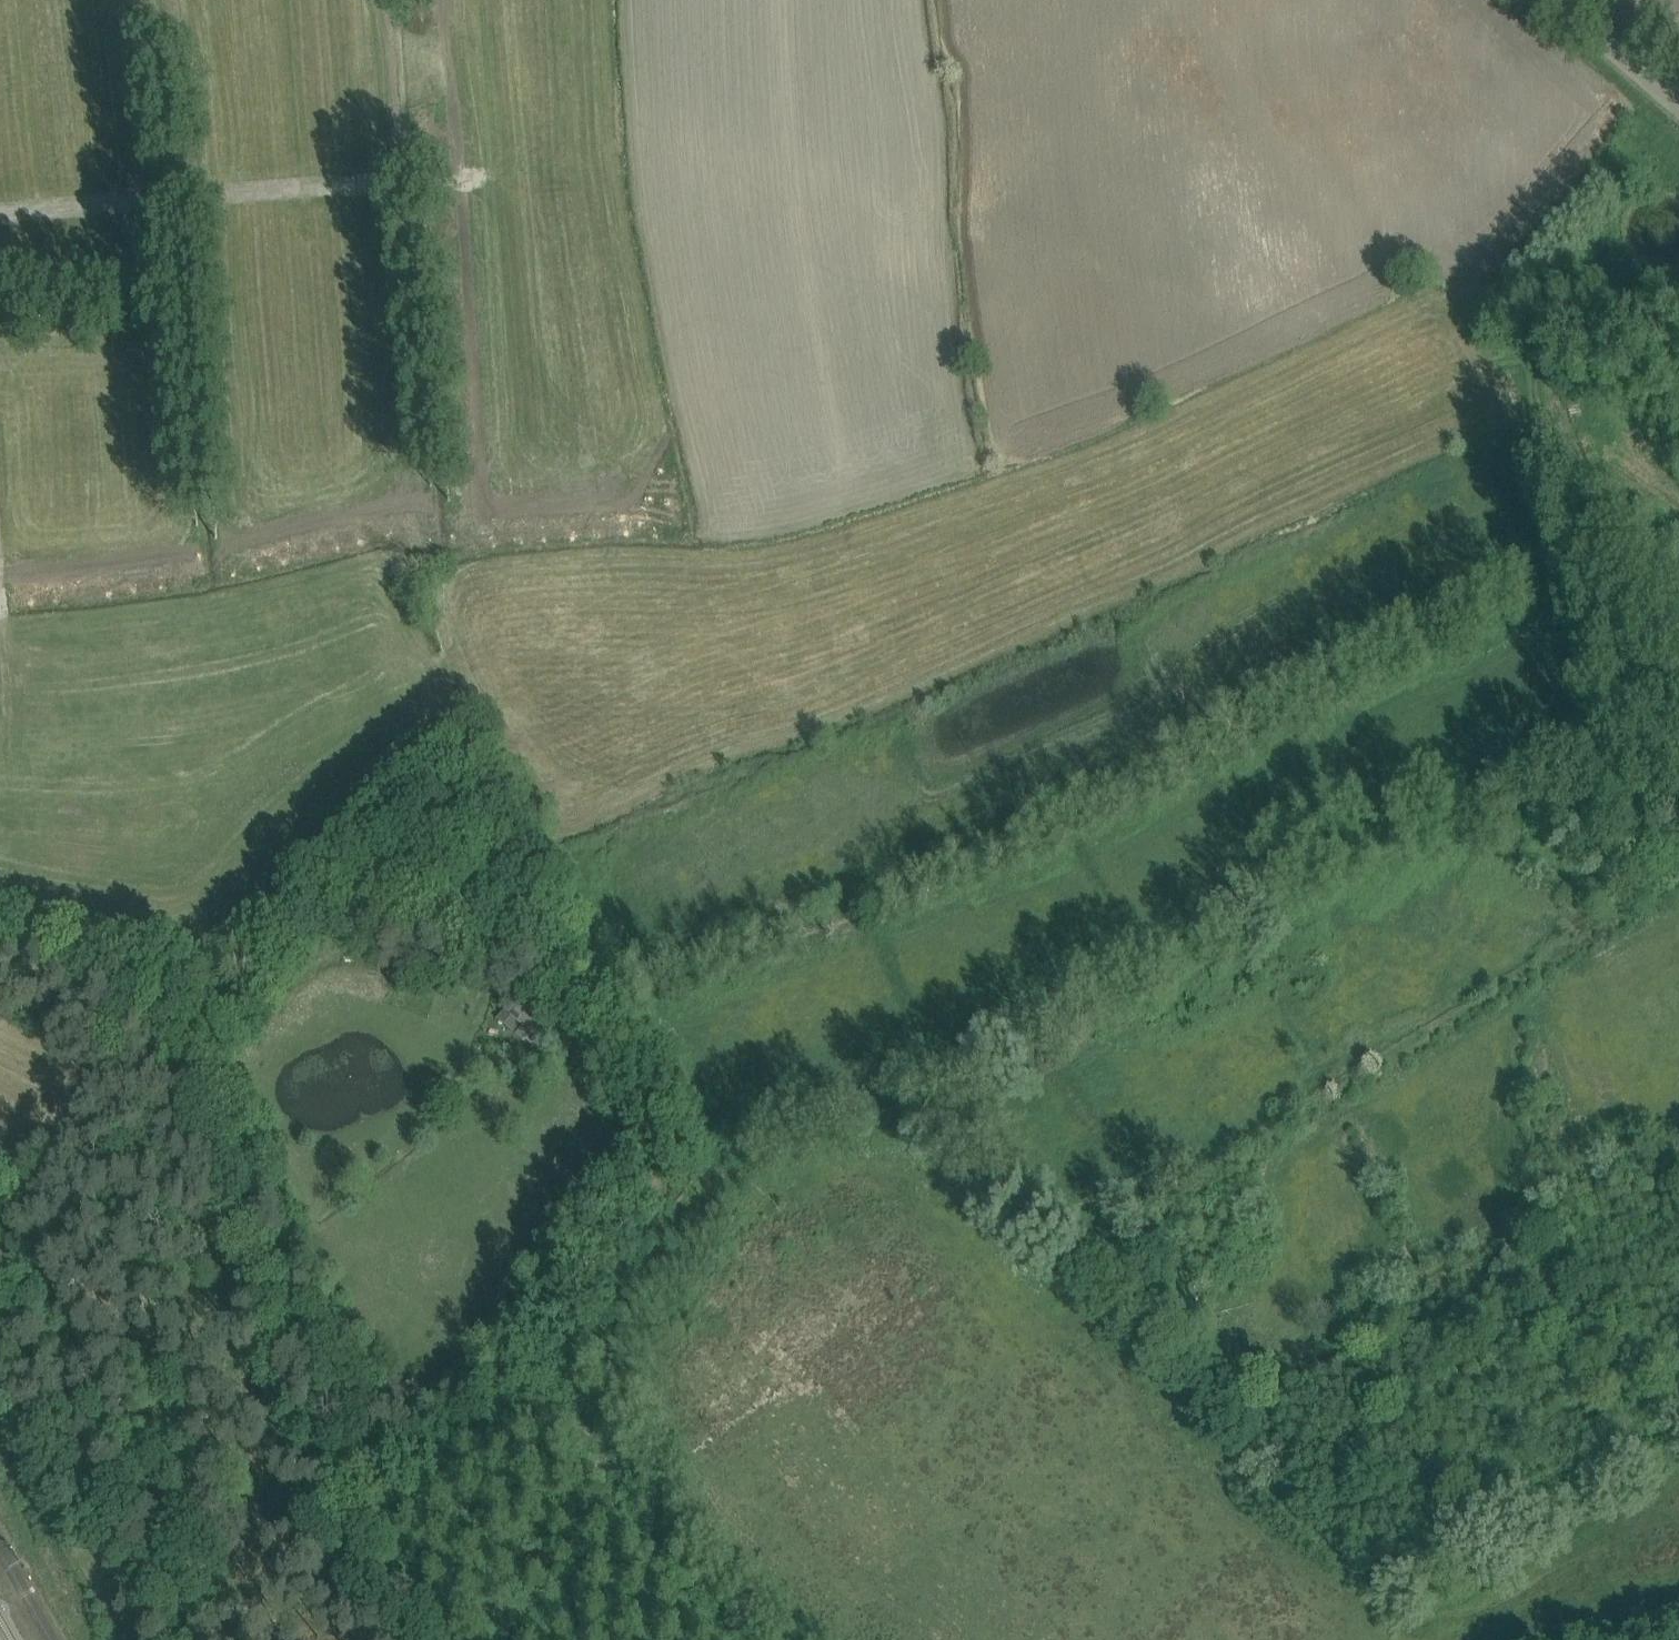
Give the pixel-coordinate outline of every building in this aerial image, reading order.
[(523,989),(504,1008),(524,1027),(516,1035),(524,1042),(532,1034),(533,1036),(552,1017),(563,1006),(558,1001),(550,993),(539,1004),(523,989)]
